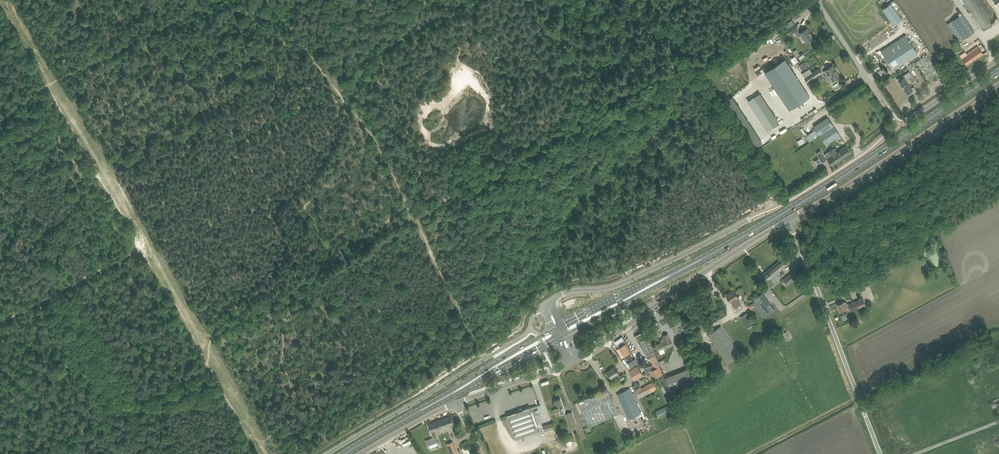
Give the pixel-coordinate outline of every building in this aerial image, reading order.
[(984,30),(992,25),(989,21),(996,17),(984,0),(963,0),(984,30)] [(894,25),(902,19),(891,3),(882,8),(894,25)] [(947,23),(960,42),(975,31),(962,13),(947,23)] [(801,35),(807,42),(810,40),(814,38),(807,28),(800,33),(795,25),(789,29),(792,33),(795,31),(798,37),(801,35)] [(881,51),(893,69),(917,53),(906,35),(881,51)] [(962,58),(966,64),(983,53),(978,46),(966,53),(967,54),(962,58)] [(945,50),(940,53),(945,60),(950,57),(945,50)] [(917,60),(929,81),(940,75),(928,54),(917,60)] [(785,58),(764,72),(789,109),(809,96),(785,58)] [(805,61),(799,65),(802,70),(808,66),(805,61)] [(828,74),(832,81),(840,76),(832,65),(824,71),(826,75),(828,74)] [(808,82),(821,73),(818,68),(805,78),(808,82)] [(912,75),(910,71),(901,76),(897,78),(901,85),(902,84),(909,95),(916,90),(914,86),(911,88),(909,84),(912,82),(909,77),(912,75)] [(765,97),(769,104),(774,101),(770,94),(765,97)] [(758,135),(734,95),(728,99),(750,136),(752,134),(754,138),(758,135)] [(814,126),(826,144),(840,135),(827,117),(814,126)] [(815,130),(808,135),(811,140),(819,135),(815,130)] [(827,159),(832,165),(851,152),(849,148),(847,145),(837,152),(834,148),(829,151),(829,152),(825,155),(827,158),(827,159)] [(816,153),(822,162),(826,159),(822,154),(823,153),(821,150),(816,153)] [(766,282),(770,286),(774,282),(771,278),(784,267),(787,264),(782,258),(760,276),(766,282)] [(783,279),(787,285),(800,274),(796,268),(783,279)] [(846,289),(849,294),(863,286),(860,281),(846,289)] [(731,302),(737,311),(743,307),(737,298),(738,297),(734,290),(726,295),(731,302)] [(756,304),(766,316),(775,309),(762,293),(753,300),(755,302),(753,303),(755,305),(756,304)] [(837,304),(840,311),(847,309),(850,308),(851,311),(866,305),(863,298),(848,304),(847,302),(844,301),(837,304)] [(747,312),(740,317),(748,328),(755,323),(747,312)] [(680,333),(683,337),(690,332),(684,324),(683,324),(681,321),(674,325),(678,330),(675,331),(677,335),(680,333)] [(724,357),(723,358),(727,364),(728,363),(729,364),(741,355),(721,326),(708,334),(724,357)] [(638,343),(639,343),(640,343),(641,343),(647,358),(656,354),(655,351),(649,336),(646,337),(643,331),(642,332),(635,336),(639,342),(638,343)] [(665,340),(657,344),(659,350),(667,346),(668,348),(673,346),(670,338),(668,332),(662,335),(664,338),(665,340)] [(619,348),(617,349),(620,353),(619,354),(622,358),(625,356),(628,361),(632,358),(628,352),(631,350),(626,343),(624,339),(617,344),(619,348)] [(655,368),(649,371),(651,374),(652,378),(663,373),(660,366),(657,359),(654,355),(650,357),(652,361),(653,364),(655,368)] [(638,365),(629,370),(634,380),(643,375),(638,365)] [(617,378),(619,381),(625,377),(623,374),(620,376),(614,367),(607,371),(611,377),(615,374),(617,377),(617,378)] [(665,377),(671,391),(693,382),(688,368),(665,377)] [(641,387),(635,390),(638,398),(655,389),(658,387),(655,381),(652,382),(645,385),(645,386),(643,387),(642,387),(641,387)] [(619,398),(628,418),(641,412),(630,388),(617,394),(619,398)] [(578,402),(590,427),(619,414),(607,389),(578,402)] [(558,408),(561,414),(565,412),(561,398),(554,401),(555,404),(554,404),(556,409),(558,408)] [(993,407),(998,404),(998,398),(990,402),(993,407)] [(657,411),(659,415),(669,411),(667,406),(657,411)] [(507,415),(515,439),(539,430),(530,407),(507,415)] [(566,414),(570,426),(576,423),(572,412),(566,414)] [(452,416),(428,424),(431,432),(435,430),(451,425),(452,427),(455,426),(454,423),(452,416)] [(553,423),(543,425),(547,437),(550,436),(549,434),(556,432),(553,423)] [(644,430),(637,433),(638,435),(650,430),(648,426),(643,429),(644,430)] [(434,437),(426,440),(428,448),(440,444),(437,436),(434,437)] [(450,453),(458,453),(453,441),(446,444),(450,453),(449,453),(450,453)]
